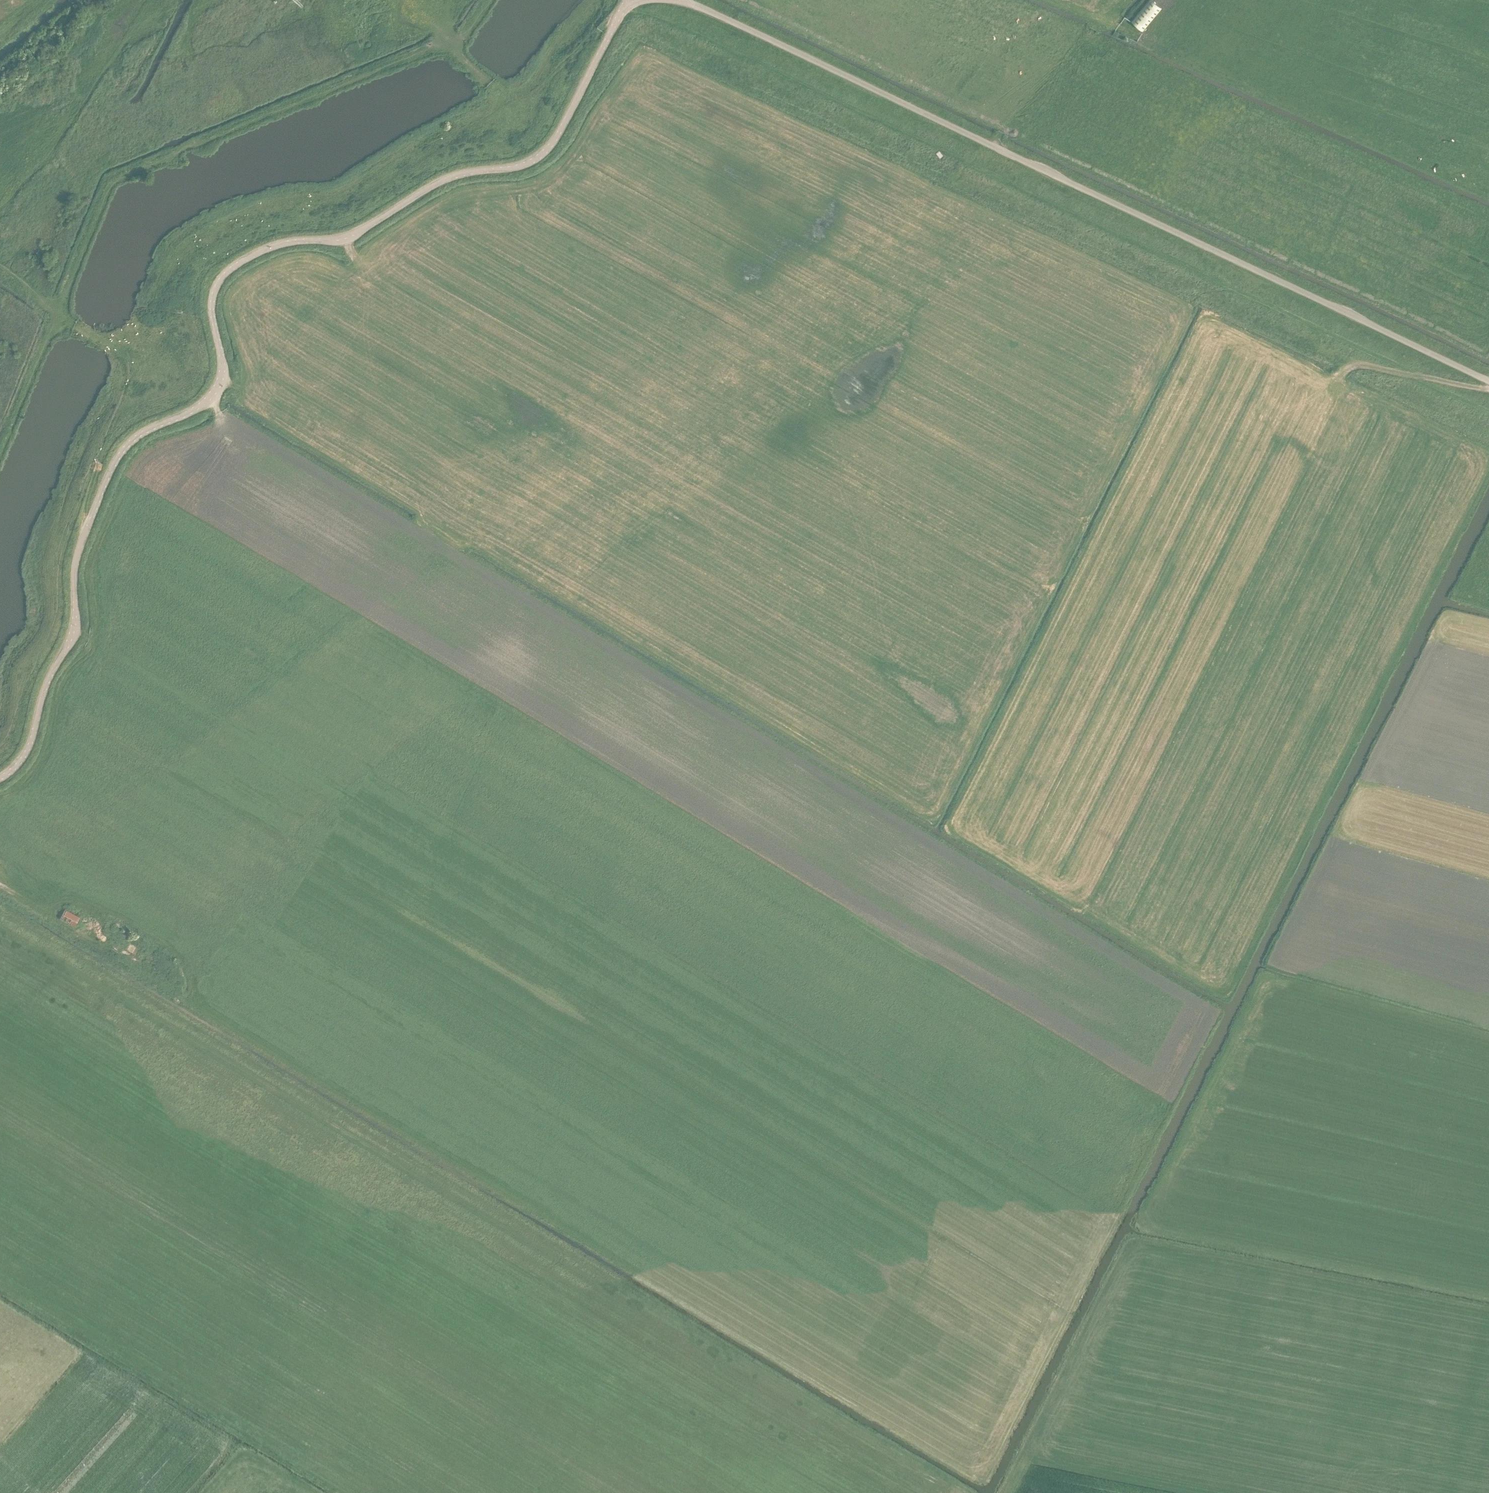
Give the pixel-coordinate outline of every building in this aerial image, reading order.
[(1143,9),(1132,23),(1140,29),(1151,15),(1143,9)] [(80,916),(65,908),(60,917),(74,926),(80,916)]
